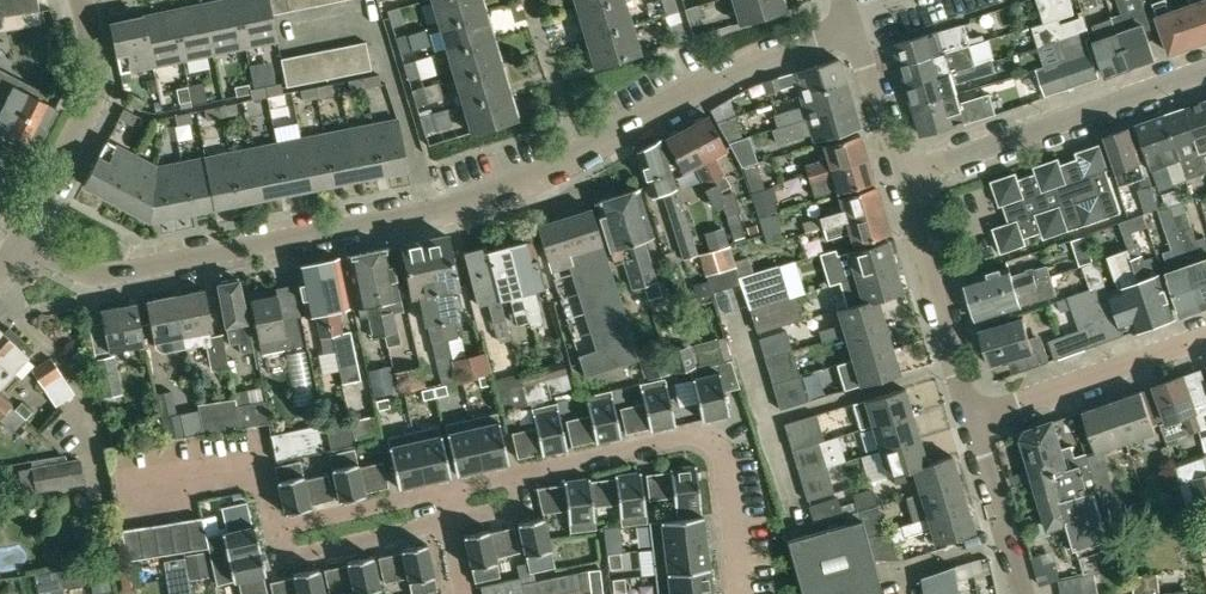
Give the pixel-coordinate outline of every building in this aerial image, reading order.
[(40,10),(38,0),(17,0),(0,3),(0,17),(22,13),(40,10)] [(203,5),(213,55),(244,49),(234,0),(231,0),(203,5)] [(244,49),(275,43),(270,17),(267,0),(234,0),(244,49)] [(284,0),(267,0),(270,17),(287,14),(284,0)] [(299,0),(284,0),(287,14),(301,11),(299,0)] [(313,0),(299,0),(301,11),(315,8),(313,0)] [(315,8),(329,5),(328,0),(313,0),(315,8)] [(482,0),(431,0),(438,23),(485,9),(482,0)] [(622,0),(575,0),(579,13),(622,0)] [(587,40),(633,26),(625,0),(622,0),(579,13),(587,40)] [(678,10),(675,0),(662,0),(666,14),(678,10)] [(739,23),(786,9),(783,0),(732,0),(739,23)] [(1045,23),(1059,18),(1075,13),(1070,0),(1038,0),(1045,23)] [(1122,16),(1113,19),(1129,67),(1154,59),(1142,24),(1149,22),(1144,9),(1141,0),(1117,0),(1122,16)] [(1192,46),(1179,8),(1169,12),(1165,0),(1162,0),(1151,4),(1169,54),(1192,46)] [(1205,41),(1205,10),(1202,0),(1188,0),(1190,5),(1179,8),(1192,46),(1205,41)] [(213,55),(203,5),(171,11),(181,61),(213,55)] [(686,8),(690,24),(703,20),(698,5),(686,8)] [(400,6),(388,10),(393,25),(405,22),(400,6)] [(438,23),(447,50),(493,36),(485,9),(438,23)] [(171,11),(140,17),(150,66),(181,61),(171,11)] [(1061,23),(1059,18),(1045,23),(1032,27),(1039,47),(1058,40),(1089,30),(1083,11),(1079,12),(1081,16),(1061,23)] [(0,17),(0,31),(24,27),(22,13),(0,17)] [(120,72),(150,66),(140,17),(110,23),(120,72)] [(1098,39),(1092,41),(1104,76),(1129,67),(1113,19),(1094,26),(1098,39)] [(670,27),(675,43),(687,40),(682,23),(670,27)] [(894,45),(900,65),(944,53),(971,45),(986,41),(984,34),(969,39),(964,24),(894,45)] [(587,40),(595,67),(641,53),(633,26),(587,40)] [(1089,30),(1058,40),(1064,58),(1076,54),(1089,50),(1086,39),(1091,37),(1089,30)] [(396,37),(400,53),(413,49),(408,33),(396,37)] [(447,50),(455,77),(501,64),(493,36),(447,50)] [(352,43),(357,72),(371,69),(365,40),(352,43)] [(344,75),(357,72),(352,43),(338,46),(344,75)] [(944,53),(900,65),(907,86),(977,65),(971,45),(944,53)] [(330,77),(344,75),(338,46),(324,49),(330,77)] [(310,51),(316,80),(330,77),(324,49),(310,51)] [(1086,82),(1099,78),(1089,50),(1076,54),(1086,82)] [(303,83),(316,80),(310,51),(297,54),(303,83)] [(289,86),(303,83),(297,54),(283,57),(289,86)] [(1076,54),(1064,58),(1062,59),(1072,87),(1086,82),(1076,54)] [(431,55),(404,63),(408,79),(435,71),(431,55)] [(767,94),(798,85),(801,95),(845,81),(839,58),(794,72),(763,81),(767,94)] [(1045,96),(1072,87),(1062,59),(1036,68),(1045,96)] [(913,106),(957,93),(954,83),(996,70),(992,60),(991,60),(977,65),(907,86),(913,106)] [(455,77),(463,104),(509,91),(501,64),(455,77)] [(46,127),(56,107),(55,107),(42,100),(45,94),(0,71),(0,103),(46,127)] [(379,74),(363,77),(366,88),(381,85),(379,74)] [(350,91),(366,88),(363,77),(348,80),(350,91)] [(155,79),(147,80),(149,95),(158,94),(155,79)] [(774,115),(777,126),(807,118),(853,104),(845,81),(801,95),(804,106),(774,115)] [(189,85),(193,103),(207,100),(203,82),(189,85)] [(424,86),(411,90),(416,106),(429,102),(442,98),(437,82),(424,86)] [(281,83),(266,86),(268,96),(283,93),(281,83)] [(251,93),(250,89),(250,84),(235,87),(237,96),(251,93)] [(332,84),(316,87),(318,97),(334,94),(332,84)] [(179,103),(191,101),(188,86),(176,88),(179,103)] [(252,99),(268,96),(266,86),(250,89),(251,93),(252,99)] [(318,97),(316,87),(300,89),(302,100),(318,97)] [(463,104),(471,132),(517,118),(509,91),(463,104)] [(145,100),(132,93),(126,103),(140,110),(145,100)] [(960,102),(957,93),(913,106),(922,136),(930,134),(929,133),(952,126),(953,127),(996,114),(992,100),(990,93),(960,102)] [(220,106),(222,116),(238,113),(235,102),(220,106)] [(1203,102),(1184,108),(1205,171),(1205,111),(1203,102)] [(0,103),(0,128),(3,129),(0,134),(0,135),(18,144),(21,139),(36,147),(46,127),(0,103)] [(814,141),(846,132),(860,127),(853,104),(807,118),(777,126),(771,128),(776,144),(812,134),(814,141)] [(220,106),(204,109),(206,120),(222,116),(220,106)] [(124,108),(119,117),(132,124),(137,115),(124,108)] [(1184,108),(1165,115),(1180,158),(1178,158),(1185,179),(1197,176),(1205,172),(1205,171),(1184,108)] [(193,122),(191,112),(175,115),(177,126),(193,122)] [(432,113),(419,117),(424,132),(436,129),(432,113)] [(1180,158),(1165,115),(1136,126),(1151,168),(1159,189),(1174,184),(1166,163),(1178,158),(1180,158)] [(695,124),(687,128),(715,181),(719,191),(730,185),(725,176),(714,155),(726,149),(709,116),(705,119),(702,117),(695,121),(695,124)] [(717,122),(727,142),(743,137),(735,116),(717,122)] [(397,122),(373,127),(383,176),(407,172),(397,122)] [(373,127),(349,132),(358,181),(383,176),(373,127)] [(669,137),(666,139),(669,145),(683,172),(695,165),(706,186),(707,188),(705,189),(715,207),(723,203),(720,195),(719,191),(715,181),(687,128),(681,131),(678,130),(670,134),(669,137)] [(1146,166),(1142,168),(1128,128),(1103,136),(1119,183),(1140,175),(1144,187),(1137,190),(1144,212),(1159,207),(1146,166)] [(358,181),(349,132),(325,137),(334,186),(358,181)] [(805,166),(808,175),(866,158),(864,150),(865,147),(863,139),(860,138),(859,134),(825,145),(829,159),(805,166)] [(743,137),(727,142),(734,153),(752,148),(748,135),(743,137)] [(325,137),(300,142),(310,191),(334,186),(325,137)] [(696,254),(685,216),(661,139),(638,151),(651,194),(663,190),(674,225),(684,258),(696,254)] [(300,142),(276,146),(286,195),(310,191),(300,142)] [(82,188),(110,203),(133,158),(104,144),(82,188)] [(1001,253),(1015,248),(1027,244),(1024,236),(1041,231),(1044,238),(1068,229),(1120,211),(1106,170),(1108,170),(1100,144),(1075,153),(1077,159),(1060,164),(1058,158),(1032,167),(1035,175),(1018,180),(1016,172),(991,181),(1000,206),(1004,205),(1009,222),(993,228),(1001,253)] [(276,146),(252,151),(262,200),(286,195),(276,146)] [(262,200),(252,151),(228,156),(237,205),(262,200)] [(228,156),(204,161),(213,210),(237,205),(228,156)] [(155,170),(133,158),(110,203),(149,222),(155,170)] [(868,162),(866,158),(808,175),(815,198),(838,191),(860,186),(873,181),(872,178),(874,175),(871,167),(868,166),(868,162)] [(204,161),(179,165),(189,214),(213,210),(204,161)] [(189,214),(179,165),(155,170),(149,222),(189,214)] [(748,179),(752,191),(764,187),(761,175),(748,179)] [(774,185),(750,192),(758,217),(772,213),(771,208),(777,207),(774,199),(777,198),(775,191),(774,185)] [(879,202),(881,199),(879,191),(876,189),(875,186),(840,196),(844,210),(820,217),(823,227),(879,211),(882,210),(879,202)] [(638,188),(617,195),(641,270),(645,284),(649,299),(662,295),(643,238),(653,235),(638,188)] [(722,194),(720,195),(723,203),(736,239),(745,236),(739,214),(742,213),(734,190),(732,191),(722,194)] [(615,263),(624,260),(634,288),(645,284),(641,270),(617,195),(595,202),(615,263)] [(1182,200),(1170,204),(1174,217),(1186,213),(1182,200)] [(1159,208),(1172,246),(1173,248),(1162,251),(1169,271),(1166,272),(1181,315),(1205,307),(1178,229),(1170,204),(1159,208)] [(537,227),(548,260),(568,254),(598,349),(578,355),(585,376),(638,358),(591,209),(537,227)] [(889,226),(887,219),(884,217),(882,210),(879,211),(823,227),(826,237),(849,230),(853,244),(889,233),(888,229),(889,226)] [(772,213),(758,217),(767,243),(783,239),(775,212),(772,213)] [(1142,214),(1118,223),(1126,246),(1127,249),(1131,259),(1155,324),(1175,317),(1159,274),(1153,256),(1143,260),(1142,255),(1137,242),(1134,243),(1130,232),(1146,227),(1146,226),(1142,214)] [(1178,229),(1205,307),(1205,306),(1205,236),(1196,240),(1190,225),(1178,229)] [(723,227),(704,233),(709,249),(729,243),(723,227)] [(1086,235),(1072,239),(1080,265),(1094,261),(1086,235)] [(448,236),(425,241),(445,339),(458,336),(455,323),(459,322),(453,289),(458,287),(448,236)] [(510,245),(530,322),(531,327),(544,324),(535,290),(545,287),(532,239),(510,245)] [(855,277),(893,265),(885,239),(829,254),(835,274),(827,276),(829,284),(843,280),(855,277)] [(425,241),(403,245),(413,297),(424,295),(428,315),(425,315),(427,323),(429,323),(432,336),(433,341),(437,359),(450,355),(445,339),(425,241)] [(510,245),(488,251),(501,299),(510,297),(518,325),(530,322),(510,245)] [(712,291),(738,283),(737,278),(754,272),(750,257),(735,260),(730,245),(699,254),(712,291)] [(510,335),(501,299),(488,251),(487,246),(464,252),(478,305),(488,302),(498,339),(510,335)] [(370,252),(386,335),(388,346),(399,343),(393,313),(403,311),(391,248),(370,252)] [(1108,292),(1121,331),(1132,327),(1134,332),(1155,324),(1131,259),(1127,249),(1107,256),(1119,289),(1108,292)] [(370,252),(348,257),(361,318),(370,316),(375,337),(386,335),(370,252)] [(317,263),(334,342),(336,350),(342,382),(360,379),(351,334),(344,335),(339,310),(349,308),(339,259),(317,263)] [(1083,266),(1090,288),(1104,283),(1096,261),(1083,266)] [(317,263),(296,268),(306,316),(317,314),(325,352),(336,350),(334,342),(317,263)] [(737,278),(738,283),(740,283),(750,309),(789,296),(779,265),(754,272),(737,278)] [(901,290),(893,265),(855,277),(843,280),(849,304),(876,297),(901,290)] [(965,280),(971,300),(1050,276),(1047,265),(1035,268),(1033,267),(1028,269),(1026,271),(1012,275),(1010,266),(965,280)] [(1050,276),(971,300),(977,320),(991,316),(1056,295),(1050,276)] [(242,354),(255,351),(241,281),(231,283),(228,281),(222,282),(220,285),(217,286),(225,327),(226,327),(230,344),(239,342),(242,354)] [(1104,283),(1090,288),(1067,296),(1068,299),(1071,309),(1078,329),(1048,340),(1054,358),(1122,335),(1104,283)] [(177,298),(185,339),(187,347),(203,344),(204,346),(212,345),(210,334),(213,334),(205,292),(177,298)] [(278,295),(251,301),(262,354),(304,346),(298,317),(283,321),(278,295)] [(821,341),(844,334),(884,322),(876,297),(849,304),(836,308),(841,323),(818,330),(821,341)] [(187,347),(185,339),(177,298),(148,303),(156,346),(159,350),(164,352),(187,347)] [(788,298),(750,310),(757,332),(795,320),(788,298)] [(1060,312),(1071,309),(1068,299),(1057,302),(1060,312)] [(108,353),(144,346),(136,304),(100,311),(108,353)] [(1049,360),(1046,353),(1041,334),(1029,338),(1022,317),(980,331),(990,364),(1008,358),(1015,356),(1031,351),(1036,366),(1049,362),(1049,360)] [(844,334),(852,359),(891,347),(884,322),(844,334)] [(12,374),(32,352),(9,330),(4,335),(0,332),(0,363),(12,374)] [(764,361),(792,352),(786,331),(758,339),(764,361)] [(717,338),(693,344),(699,363),(722,357),(717,338)] [(662,342),(639,349),(648,378),(671,371),(662,342)] [(692,344),(667,351),(672,371),(697,364),(692,344)] [(844,390),(899,373),(891,347),(852,359),(836,364),(844,390)] [(308,351),(287,354),(295,405),(316,402),(308,351)] [(771,386),(799,377),(792,352),(764,361),(771,386)] [(93,358),(101,399),(123,394),(115,354),(93,358)] [(32,371),(42,386),(56,406),(74,394),(51,359),(32,371)] [(229,367),(233,387),(240,386),(235,360),(228,362),(229,367)] [(489,360),(454,368),(457,381),(492,373),(489,360)] [(563,360),(542,366),(549,393),(571,387),(563,360)] [(701,419),(728,413),(724,391),(739,387),(731,360),(690,369),(701,419)] [(12,374),(0,363),(0,386),(12,374)] [(391,364),(368,369),(373,396),(396,392),(391,364)] [(420,366),(394,371),(398,391),(424,385),(420,366)] [(518,372),(519,374),(527,403),(550,397),(549,393),(542,366),(518,372)] [(481,386),(492,384),(490,374),(479,377),(481,386)] [(502,409),(527,403),(519,374),(494,380),(502,409)] [(1205,437),(1205,441),(1205,402),(1194,406),(1183,376),(1156,386),(1168,420),(1159,423),(1165,439),(1191,430),(1201,426),(1205,437)] [(650,430),(676,425),(665,377),(664,377),(664,378),(640,383),(639,383),(644,402),(620,408),(626,433),(649,428),(650,430)] [(807,401),(799,377),(771,386),(778,410),(807,401)] [(436,396),(448,394),(446,384),(434,387),(436,396)] [(1140,390),(1111,401),(1126,443),(1155,433),(1153,426),(1159,423),(1168,420),(1156,386),(1140,390)] [(435,397),(433,387),(421,390),(424,399),(435,397)] [(871,425),(912,413),(904,387),(853,403),(861,429),(871,425)] [(235,398),(239,427),(269,423),(266,400),(263,400),(261,388),(234,391),(235,398)] [(590,415),(566,420),(571,445),(595,440),(596,443),(621,437),(611,389),(610,389),(610,390),(586,396),(586,395),(585,395),(590,415)] [(172,390),(156,393),(161,418),(165,439),(184,436),(179,413),(177,414),(172,390)] [(25,418),(15,409),(14,410),(11,408),(0,397),(0,420),(13,432),(25,418)] [(239,427),(235,398),(198,403),(202,433),(239,427)] [(376,400),(378,410),(390,407),(388,398),(376,400)] [(1111,401),(1082,411),(1096,453),(1126,443),(1111,401)] [(22,402),(15,409),(25,418),(32,412),(22,402)] [(532,407),(531,407),(536,427),(512,432),(517,457),(541,452),(542,455),(567,449),(557,402),(556,402),(532,408),(532,407)] [(482,468),(504,463),(508,462),(497,412),(471,418),(482,468)] [(871,425),(879,450),(919,438),(912,413),(871,425)] [(376,414),(350,419),(355,445),(381,440),(376,414)] [(819,441),(824,440),(816,414),(784,423),(792,449),(819,441)] [(456,474),(469,471),(482,468),(471,418),(445,424),(456,474)] [(350,419),(327,424),(331,449),(355,445),(350,419)] [(1023,439),(1035,479),(1074,467),(1072,458),(1075,457),(1072,445),(1061,449),(1053,421),(1027,430),(1023,439)] [(271,435),(274,449),(276,460),(323,450),(318,425),(271,435)] [(439,425),(413,431),(424,481),(451,475),(439,425)] [(398,487),(411,484),(424,481),(413,431),(387,437),(398,487)] [(927,463),(926,462),(919,438),(879,450),(887,476),(892,474),(912,468),(911,467),(927,463)] [(827,466),(819,441),(792,449),(799,475),(827,466)] [(339,500),(352,498),(365,495),(364,492),(388,486),(383,461),(359,466),(354,448),(329,453),(339,500)] [(1115,564),(1110,548),(1093,492),(1095,490),(1097,491),(1092,474),(1091,472),(1092,472),(1086,453),(1075,457),(1072,458),(1074,467),(1035,479),(1049,527),(1070,521),(1085,573),(1115,564)] [(951,454),(926,462),(927,463),(911,467),(912,468),(892,474),(895,483),(915,478),(919,492),(959,480),(951,454)] [(80,458),(35,466),(39,492),(85,483),(80,458)] [(285,513),(289,512),(311,507),(310,504),(334,499),(328,473),(304,479),(300,460),(274,466),(285,513)] [(673,496),(676,518),(702,515),(696,465),(670,468),(670,471),(646,474),(649,499),(673,496)] [(835,492),(827,466),(799,475),(807,500),(835,492)] [(1106,469),(1092,474),(1097,491),(1104,514),(1118,509),(1106,469)] [(1179,487),(1175,470),(1161,474),(1165,491),(1179,487)] [(615,477),(590,481),(593,506),(618,503),(621,525),(647,522),(641,471),(615,475),(615,477)] [(1196,476),(1205,512),(1205,473),(1196,476)] [(1196,476),(1180,481),(1184,495),(1190,517),(1205,512),(1196,476)] [(596,528),(593,506),(590,481),(590,478),(564,481),(564,484),(536,487),(542,512),(567,509),(570,531),(596,528)] [(959,480),(919,492),(905,496),(913,520),(926,516),(966,504),(959,480)] [(243,492),(232,495),(233,504),(245,501),(243,492)] [(813,524),(843,515),(838,497),(808,505),(813,524)] [(226,531),(205,535),(208,547),(211,560),(260,549),(255,524),(252,525),(247,501),(221,507),(226,531)] [(966,504),(926,516),(913,520),(900,524),(904,536),(930,528),(934,542),(974,530),(966,504)] [(863,516),(868,536),(882,532),(885,531),(877,505),(861,510),(863,516)] [(649,521),(652,548),(706,541),(703,515),(702,515),(676,518),(649,521)] [(543,516),(530,519),(518,522),(529,572),(554,566),(543,516)] [(199,518),(186,520),(190,550),(208,547),(205,535),(201,517),(199,517),(199,518)] [(873,558),(866,536),(862,518),(787,540),(802,593),(844,593),(883,593),(873,558)] [(186,520),(170,523),(174,552),(190,550),(186,520)] [(89,523),(79,540),(102,555),(112,538),(89,523)] [(170,523),(154,525),(158,555),(174,552),(170,523)] [(154,525),(138,528),(142,557),(158,555),(154,525)] [(489,529),(476,532),(464,535),(475,582),(499,576),(494,557),(520,551),(514,526),(490,532),(489,529)] [(126,559),(142,557),(138,528),(124,530),(124,529),(122,529),(126,559)] [(868,536),(866,536),(873,558),(896,559),(890,529),(885,531),(882,532),(868,536)] [(709,566),(706,541),(652,548),(655,573),(709,566)] [(423,544),(401,549),(402,551),(378,557),(384,582),(408,577),(412,593),(420,593),(438,590),(427,543),(423,544)] [(211,560),(216,584),(238,579),(241,593),(268,593),(263,574),(266,573),(260,549),(211,560)] [(205,551),(186,555),(191,579),(209,576),(205,551)] [(620,552),(607,554),(609,568),(622,566),(620,552)] [(368,556),(347,561),(348,564),(324,569),(329,593),(332,593),(354,589),(355,593),(381,593),(372,555),(368,556)] [(164,561),(169,593),(191,593),(185,557),(164,561)] [(983,573),(991,571),(987,560),(980,562),(983,573)] [(83,566),(84,575),(99,573),(98,565),(83,566)] [(83,566),(57,570),(61,589),(86,584),(85,580),(84,575),(83,566)] [(658,593),(701,593),(712,593),(709,566),(655,573),(658,593)] [(306,570),(293,573),(294,576),(270,582),(273,593),(325,593),(319,568),(306,570)] [(588,570),(589,580),(601,579),(600,569),(588,570)] [(33,573),(35,586),(37,593),(40,593),(62,593),(61,589),(57,570),(33,573)] [(589,580),(588,570),(567,574),(572,593),(591,590),(591,589),(589,580)] [(1062,593),(1069,593),(1096,588),(1093,573),(1059,580),(1062,593)] [(543,579),(546,593),(567,593),(572,593),(567,574),(543,579)] [(1157,575),(1131,578),(1133,593),(1159,593),(1157,575)] [(90,581),(93,593),(112,593),(109,577),(90,581)] [(520,577),(503,581),(505,593),(524,593),(520,577)] [(611,580),(612,593),(626,593),(628,593),(626,578),(611,580)] [(523,584),(525,593),(546,593),(543,579),(523,584)] [(601,579),(589,580),(591,589),(602,588),(601,579)] [(482,593),(505,593),(503,581),(481,586),(480,586),(482,593)]
